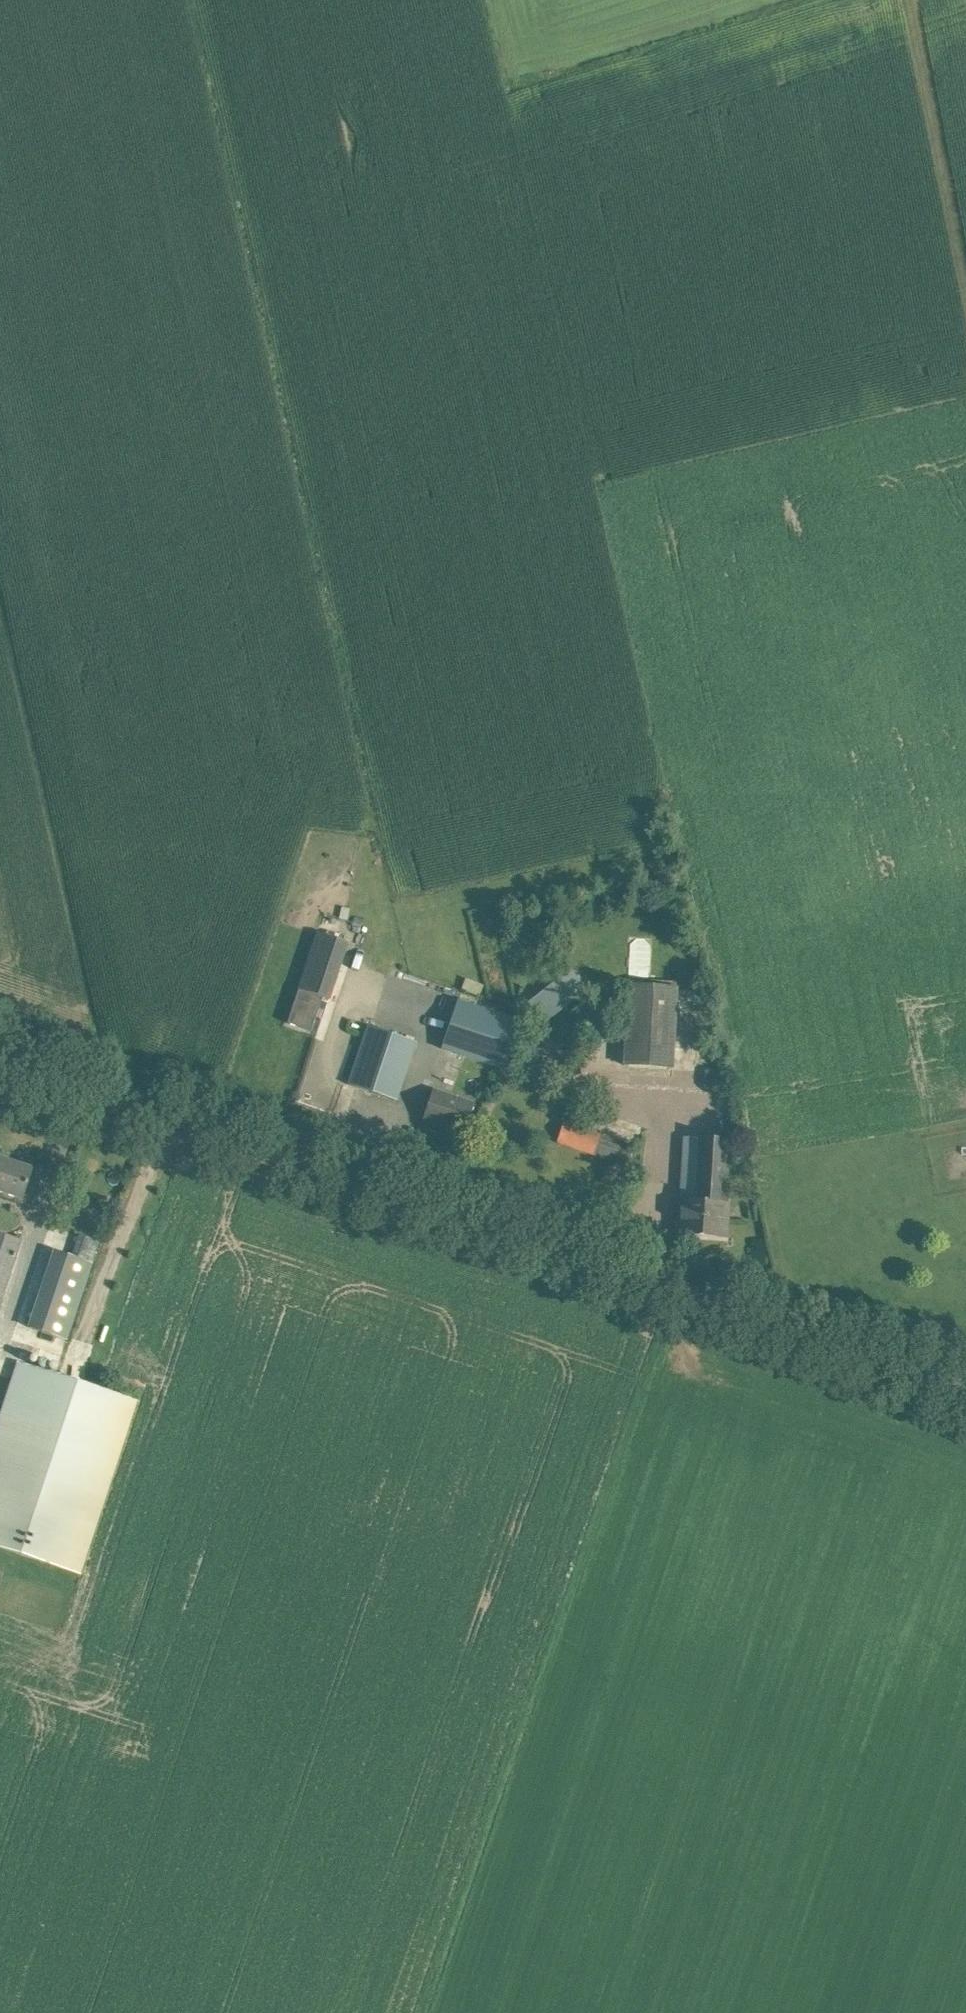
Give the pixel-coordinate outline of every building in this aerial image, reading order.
[(347,942),(317,932),(298,989),(322,997),(328,999),(347,942)] [(532,998),(549,1021),(587,990),(570,968),(532,998)] [(677,987),(627,983),(622,1065),(673,1068),(677,987)] [(311,1031),(322,997),(298,989),(287,1023),(311,1031)] [(520,1020),(458,999),(441,1048),(503,1069),(520,1020)] [(368,1024),(348,1084),(396,1101),(416,1041),(368,1024)] [(535,1037),(526,1059),(564,1073),(572,1051),(535,1037)] [(423,1120),(463,1134),(469,1115),(474,1102),(434,1088),(430,1101),(423,1120)] [(597,1107),(572,1099),(557,1142),(626,1166),(632,1144),(589,1129),(597,1107)] [(683,1137),(677,1234),(725,1236),(731,1140),(683,1137)] [(21,1199),(31,1169),(0,1158),(0,1192),(21,1199)] [(21,1239),(0,1232),(0,1304),(21,1239)] [(29,1327),(67,1340),(92,1264),(54,1251),(29,1327)] [(81,1571),(136,1405),(16,1366),(0,1414),(0,1544),(81,1571)]
